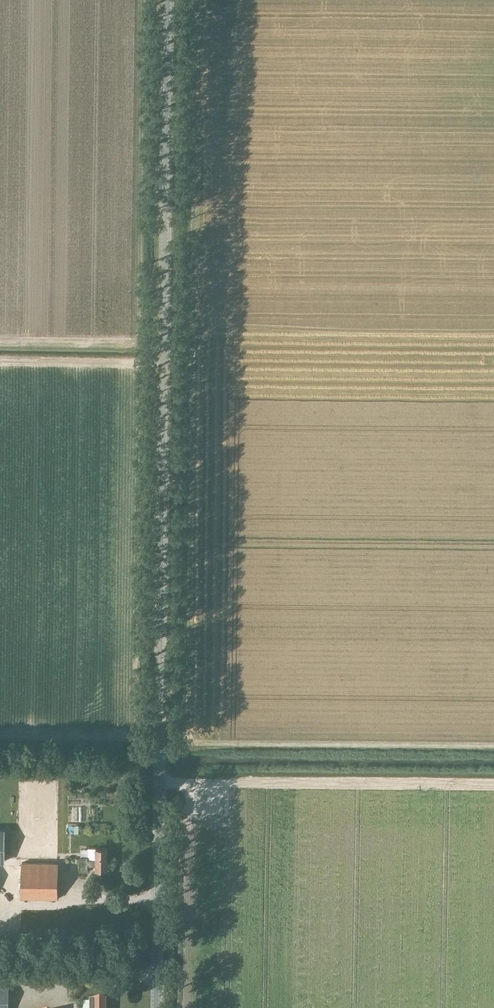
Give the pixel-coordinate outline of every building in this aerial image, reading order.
[(108,870),(108,848),(96,848),(96,859),(88,859),(88,856),(79,856),(79,871),(88,871),(88,866),(96,866),(96,870),(108,870)] [(57,898),(58,863),(22,862),(22,898),(57,898)] [(9,983),(0,983),(0,1007),(9,1007),(9,983)]
